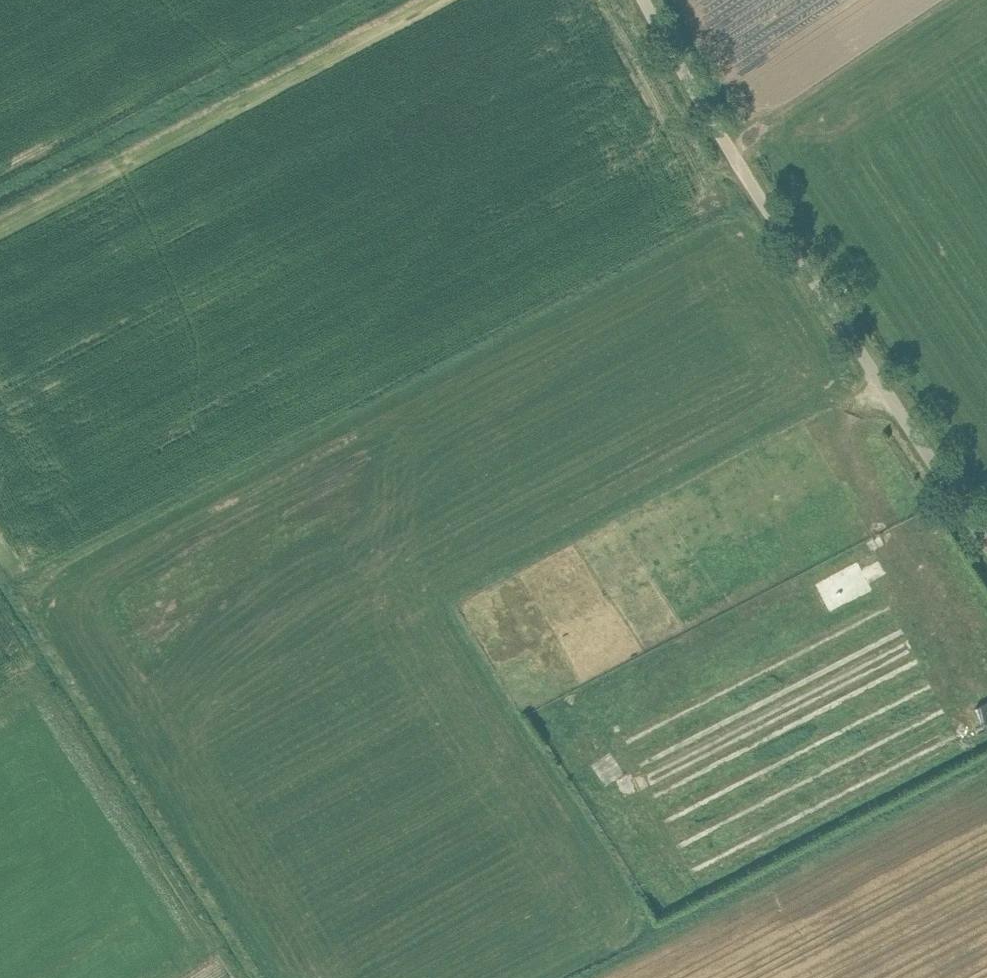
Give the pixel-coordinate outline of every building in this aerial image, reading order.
[(986,728),(986,702),(974,708),(985,729),(986,728)] [(611,752),(593,764),(604,782),(622,770),(611,752)]
